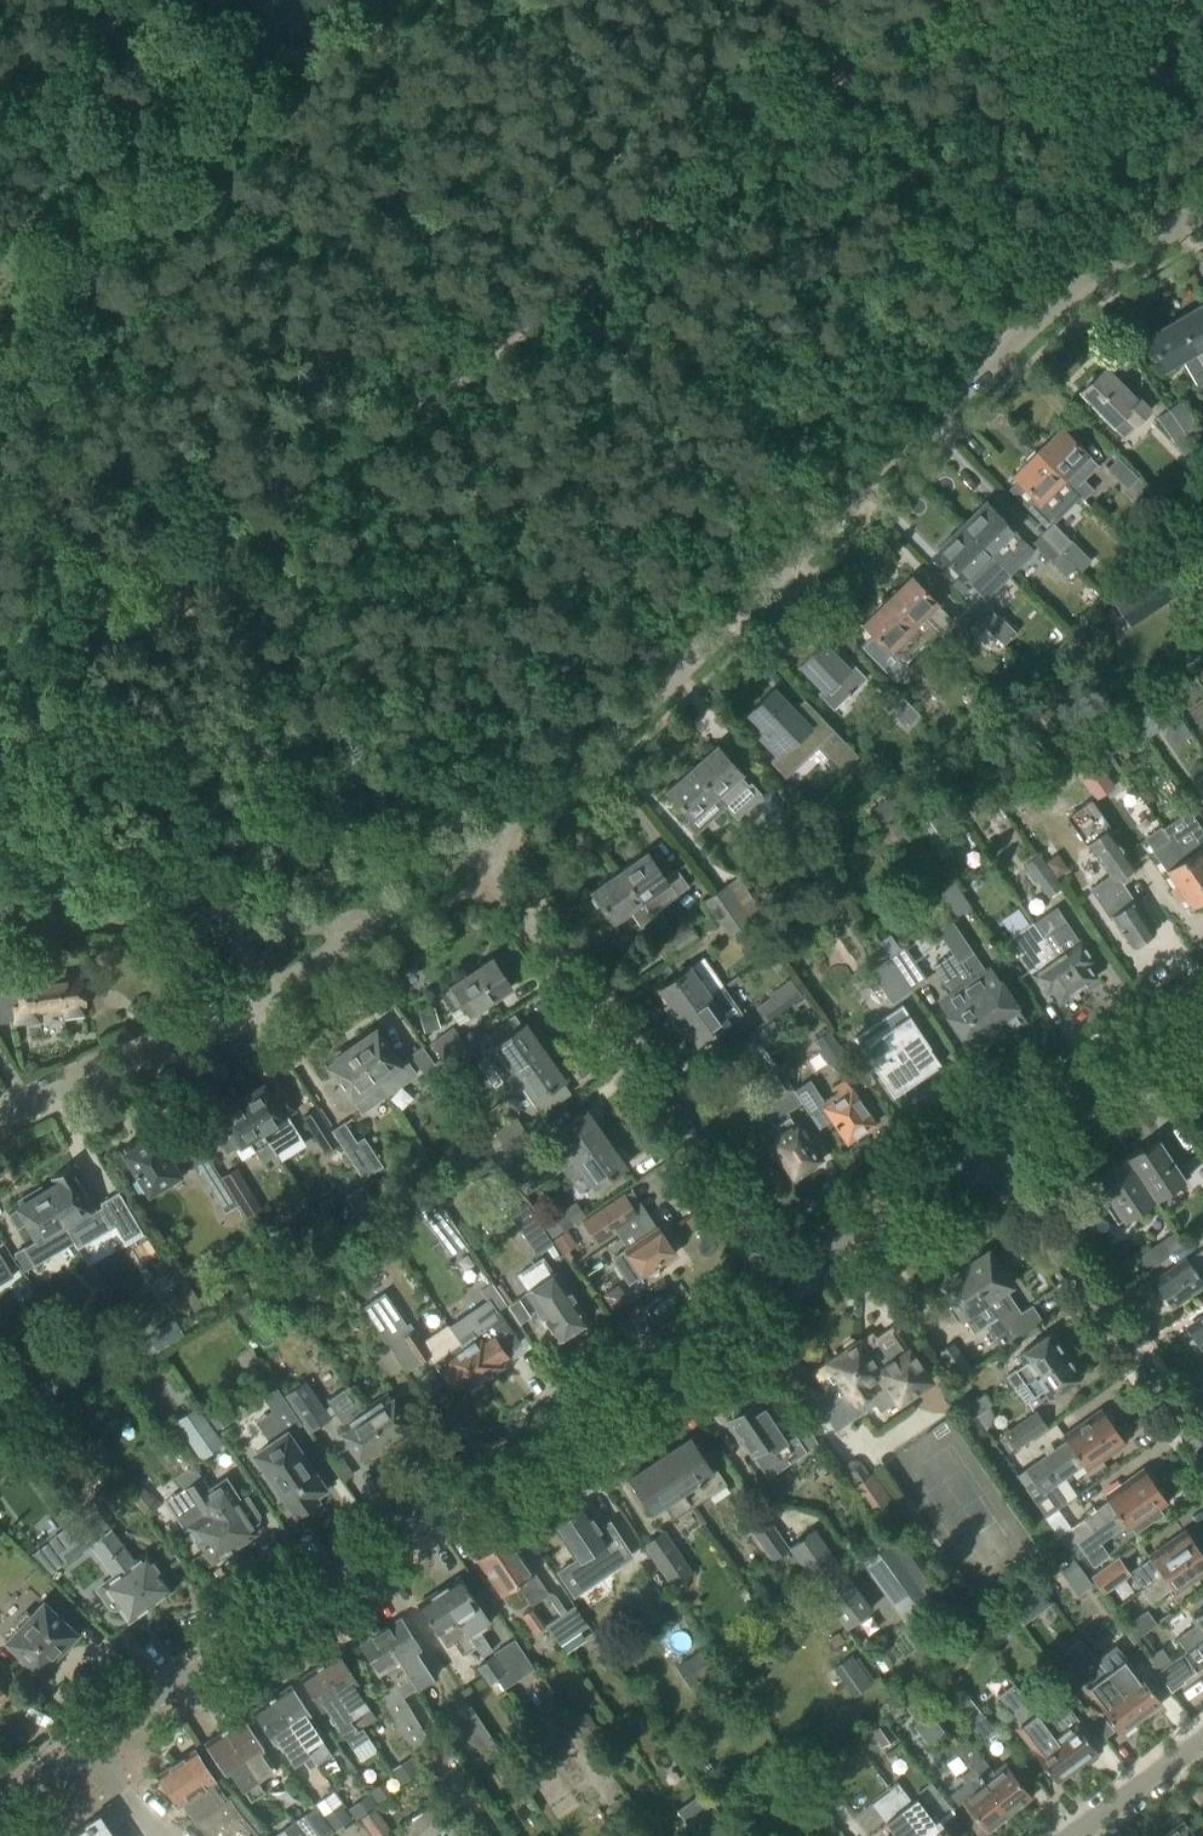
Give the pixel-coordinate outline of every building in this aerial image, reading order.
[(1176,320),(1202,365),(1202,363),(1202,304),(1176,320)] [(1176,320),(1147,337),(1165,370),(1167,369),(1167,368),(1182,359),(1198,387),(1202,384),(1202,365),(1176,320)] [(1123,436),(1150,411),(1139,400),(1137,402),(1104,368),(1080,392),(1123,436)] [(1185,432),(1196,424),(1181,401),(1170,409),(1185,432)] [(1184,455),(1196,447),(1190,440),(1185,432),(1170,409),(1157,418),(1184,455)] [(1194,426),(1185,432),(1190,440),(1199,434),(1194,426)] [(1062,428),(1037,452),(1080,496),(1084,500),(1094,490),(1085,480),(1099,466),(1062,428)] [(1037,452),(1013,476),(1018,481),(1009,490),(1047,527),(1057,516),(1059,517),(1080,496),(1037,452)] [(1141,502),(1149,494),(1137,480),(1139,478),(1118,458),(1107,469),(1141,502)] [(986,503),(962,526),(1010,575),(1033,552),(1012,530),(1012,529),(986,503)] [(1080,571),(1090,562),(1053,523),(1043,533),(1080,571)] [(962,526),(937,550),(987,600),(1011,576),(1010,575),(962,526)] [(1070,581),(1080,571),(1043,533),(1033,543),(1070,581)] [(1166,564),(1112,599),(1131,627),(1184,592),(1166,564)] [(911,577),(888,600),(928,643),(951,618),(911,577)] [(1009,643),(1017,635),(979,597),(967,608),(1000,643),(1000,642),(1002,644),(1006,640),(1009,643)] [(862,625),(889,652),(903,666),(926,642),(928,643),(888,600),(862,625)] [(987,655),(1000,643),(967,608),(957,618),(976,636),(972,640),(987,655)] [(833,709),(866,677),(837,646),(832,651),(824,642),(800,666),(822,689),(818,693),(833,709)] [(1183,681),(1176,672),(1159,684),(1166,693),(1183,681)] [(907,729),(921,715),(892,685),(878,699),(907,729)] [(779,755),(809,728),(774,690),(749,713),(762,727),(757,732),(779,755)] [(1180,717),(1167,696),(1134,718),(1147,739),(1169,724),(1180,717)] [(1181,743),(1192,735),(1180,717),(1169,724),(1181,743)] [(1112,755),(1142,735),(1131,719),(1101,739),(1112,755)] [(716,747),(692,769),(722,803),(726,807),(738,820),(757,802),(769,815),(766,817),(779,831),(793,819),(781,806),(784,804),(771,790),(763,797),(751,783),(748,785),(739,776),(741,774),(716,747)] [(1096,801),(1116,787),(1094,754),(1074,768),(1096,801)] [(722,803),(692,769),(666,793),(691,820),(686,824),(696,835),(715,818),(726,807),(722,803)] [(892,796),(874,813),(883,822),(901,805),(892,796)] [(1134,866),(1109,829),(1111,828),(1092,801),(1067,818),(1086,845),(1088,844),(1112,879),(1108,883),(1103,881),(1090,890),(1110,919),(1113,918),(1132,947),(1154,932),(1118,878),(1134,866)] [(1202,890),(1202,831),(1189,811),(1162,828),(1170,839),(1169,839),(1202,890)] [(1169,839),(1170,839),(1162,828),(1161,827),(1144,839),(1177,887),(1171,891),(1176,899),(1182,895),(1191,907),(1202,898),(1202,890),(1169,839)] [(804,858),(812,867),(822,860),(814,850),(804,858)] [(664,879),(657,868),(647,854),(618,874),(649,915),(688,887),(676,870),(664,879)] [(1057,879),(1070,870),(1059,854),(1046,862),(1057,879)] [(1050,898),(1063,888),(1038,855),(1025,865),(1050,898)] [(651,918),(649,915),(618,874),(591,893),(612,923),(629,911),(639,926),(651,918)] [(763,913),(738,878),(716,893),(732,917),(744,908),(750,918),(753,916),(755,918),(763,913)] [(958,917),(972,907),(955,883),(941,893),(958,917)] [(720,924),(732,917),(716,893),(702,902),(718,925),(720,924)] [(750,918),(744,908),(732,917),(720,924),(729,936),(755,918),(753,916),(750,918)] [(1080,942),(1056,908),(1033,924),(1043,938),(1078,989),(1095,977),(1087,965),(1093,961),(1080,942)] [(701,938),(689,921),(667,937),(665,935),(653,943),(666,962),(701,938)] [(952,921),(939,930),(954,953),(952,955),(957,962),(961,959),(1006,1028),(1009,1026),(1014,1028),(1020,1024),(1020,1019),(1023,1017),(993,971),(987,975),(952,921)] [(1060,1001),(1078,989),(1043,938),(1020,954),(1033,974),(1046,993),(1052,989),(1060,1001)] [(912,992),(927,982),(905,948),(889,958),(912,992)] [(957,962),(952,955),(940,963),(950,977),(945,981),(955,996),(941,1005),(971,1051),(976,1047),(981,1049),(990,1044),(989,1039),(1006,1028),(961,959),(957,962)] [(673,1021),(723,986),(704,958),(659,988),(671,1005),(665,1009),(673,1021)] [(892,1005),(912,992),(889,958),(870,972),(892,1005)] [(470,1015),(510,988),(492,960),(451,986),(452,987),(441,993),(453,1011),(463,1004),(470,1015)] [(89,984),(83,982),(83,979),(17,988),(18,994),(3,996),(0,992),(0,1022),(14,1020),(14,1022),(38,1019),(37,1008),(63,1005),(64,1016),(84,1014),(83,1003),(85,1002),(85,1000),(90,996),(89,984)] [(766,1023),(803,997),(793,982),(755,1008),(766,1023)] [(732,1026),(743,1018),(741,1015),(742,1013),(723,986),(673,1021),(681,1032),(687,1028),(698,1045),(729,1024),(728,1023),(730,1022),(732,1026)] [(138,1019),(143,1010),(138,1002),(128,1002),(124,1011),(128,1019),(138,1019)] [(902,1005),(854,1038),(893,1096),(941,1064),(902,1005)] [(424,1034),(441,1029),(434,1008),(418,1013),(424,1034)] [(765,1048),(782,1036),(772,1022),(755,1034),(761,1042),(765,1048)] [(543,1052),(544,1051),(525,1024),(495,1045),(482,1054),(501,1082),(514,1073),(543,1052)] [(405,1060),(399,1064),(375,1030),(374,1031),(371,1028),(349,1044),(381,1089),(386,1096),(416,1075),(405,1060)] [(441,1057),(464,1042),(454,1028),(431,1043),(441,1057)] [(830,1031),(814,1042),(837,1076),(853,1065),(830,1031)] [(748,1051),(761,1042),(755,1034),(742,1043),(748,1051)] [(451,1071),(473,1056),(464,1042),(441,1057),(451,1071)] [(361,1113),(386,1096),(381,1089),(349,1044),(335,1054),(337,1057),(335,1059),(336,1060),(328,1066),(361,1113)] [(438,1095),(451,1087),(422,1046),(410,1053),(438,1095)] [(564,1080),(544,1051),(543,1052),(514,1073),(501,1082),(493,1087),(501,1099),(522,1085),(534,1101),(542,1112),(570,1093),(562,1081),(564,1080)] [(775,1063),(756,1076),(773,1102),(764,1108),(782,1136),(769,1144),(780,1160),(783,1158),(794,1175),(799,1171),(804,1172),(812,1166),(813,1162),(818,1158),(789,1116),(786,1112),(801,1102),(793,1090),(775,1063)] [(274,1156),(288,1147),(274,1124),(295,1111),(275,1078),(239,1100),(266,1142),(274,1156)] [(850,1088),(845,1080),(832,1089),(838,1097),(823,1107),(847,1143),(875,1124),(851,1088),(850,1088)] [(266,1142),(239,1100),(214,1116),(215,1117),(206,1122),(225,1153),(234,1148),(235,1148),(247,1141),(253,1150),(262,1163),(274,1156),(266,1142)] [(324,1153),(339,1143),(316,1107),(301,1117),(324,1153)] [(586,1111),(556,1132),(567,1148),(559,1153),(558,1158),(564,1167),(605,1138),(586,1111)] [(494,1151),(525,1129),(516,1117),(486,1138),(494,1151)] [(361,1148),(344,1124),(332,1132),(365,1179),(383,1166),(368,1143),(361,1148)] [(504,1165),(534,1144),(525,1129),(494,1151),(504,1165)] [(165,1151),(154,1134),(139,1144),(136,1139),(123,1148),(126,1152),(123,1154),(139,1179),(135,1181),(142,1192),(146,1190),(148,1194),(187,1170),(172,1147),(165,1151)] [(476,1135),(465,1142),(476,1158),(486,1151),(476,1135)] [(564,1167),(561,1170),(571,1184),(585,1174),(595,1188),(625,1167),(605,1138),(564,1167)] [(1171,1161),(1157,1140),(1143,1150),(1141,1147),(1127,1157),(1155,1200),(1184,1181),(1183,1179),(1190,1175),(1178,1156),(1171,1161)] [(1124,1221),(1155,1200),(1127,1157),(1110,1167),(1112,1170),(1097,1180),(1111,1200),(1104,1205),(1116,1223),(1123,1219),(1124,1221)] [(438,1160),(428,1167),(437,1181),(447,1174),(438,1160)] [(225,1214),(239,1206),(221,1178),(210,1161),(198,1169),(225,1214)] [(57,1183),(42,1192),(63,1226),(64,1225),(78,1250),(102,1236),(93,1221),(100,1217),(70,1167),(53,1177),(57,1183)] [(247,1219),(262,1209),(237,1167),(221,1178),(239,1206),(247,1219)] [(424,1191),(437,1181),(428,1167),(414,1176),(424,1191)] [(531,1179),(520,1186),(526,1194),(536,1186),(531,1179)] [(457,1230),(429,1189),(412,1201),(440,1242),(457,1230)] [(18,1208),(8,1214),(17,1228),(26,1223),(37,1241),(52,1233),(56,1241),(54,1246),(63,1261),(79,1252),(78,1250),(64,1225),(63,1226),(42,1192),(17,1207),(18,1208)] [(366,1192),(348,1204),(364,1229),(382,1217),(366,1192)] [(597,1243),(637,1215),(623,1195),(583,1222),(597,1243)] [(564,1232),(586,1217),(577,1202),(545,1224),(553,1237),(563,1231),(564,1232)] [(537,1253),(552,1243),(526,1206),(511,1216),(537,1253)] [(625,1250),(613,1258),(629,1282),(641,1274),(643,1276),(645,1274),(650,1276),(658,1270),(658,1265),(675,1254),(657,1228),(625,1249),(625,1250)] [(322,1253),(333,1245),(322,1229),(311,1236),(322,1253)] [(564,1254),(576,1245),(566,1231),(554,1240),(564,1254)] [(1161,1241),(1171,1255),(1186,1245),(1176,1231),(1161,1241)] [(1169,1304),(1171,1306),(1202,1284),(1202,1282),(1197,1273),(1202,1269),(1202,1250),(1155,1283),(1162,1292),(1158,1295),(1166,1306),(1169,1304)] [(974,1261),(964,1268),(991,1305),(1014,1340),(1042,1322),(1032,1307),(1021,1314),(1004,1289),(1015,1282),(1004,1264),(998,1268),(988,1252),(985,1254),(981,1252),(974,1257),(974,1261)] [(542,1258),(516,1275),(527,1291),(526,1292),(557,1338),(572,1328),(577,1331),(585,1326),(585,1320),(587,1318),(556,1272),(553,1274),(542,1258)] [(991,1305),(964,1268),(954,1275),(950,1273),(942,1278),(943,1282),(941,1284),(951,1299),(946,1303),(957,1320),(974,1309),(1001,1349),(1014,1340),(991,1305)] [(484,1324),(509,1307),(507,1304),(506,1303),(499,1291),(496,1287),(493,1282),(467,1299),(484,1324)] [(404,1324),(384,1293),(363,1308),(389,1347),(404,1369),(406,1373),(430,1356),(455,1392),(463,1387),(467,1392),(484,1380),(463,1348),(464,1348),(448,1325),(422,1343),(408,1322),(404,1324)] [(174,1318),(150,1332),(155,1339),(161,1350),(185,1335),(174,1318)] [(1194,1339),(1190,1341),(1198,1353),(1202,1350),(1202,1351),(1202,1319),(1188,1329),(1194,1339)] [(484,1380),(502,1368),(498,1362),(506,1357),(485,1326),(474,1334),(477,1339),(464,1348),(463,1348),(484,1380)] [(817,1404),(837,1433),(862,1416),(866,1420),(865,1421),(866,1422),(883,1410),(884,1413),(931,1381),(909,1349),(905,1351),(892,1331),(865,1350),(859,1342),(856,1343),(856,1342),(852,1342),(847,1345),(846,1349),(847,1350),(828,1363),(830,1366),(820,1373),(833,1393),(817,1404)] [(1026,1362),(1007,1376),(1015,1388),(1016,1389),(1065,1355),(1059,1346),(1060,1342),(1054,1334),(1050,1334),(1049,1333),(1020,1354),(1026,1362)] [(147,1360),(162,1351),(161,1350),(155,1339),(140,1348),(147,1360)] [(954,1377),(970,1367),(954,1342),(938,1353),(954,1377)] [(392,1377),(404,1369),(389,1347),(379,1354),(381,1358),(371,1364),(381,1379),(389,1373),(392,1377)] [(1015,1388),(1009,1392),(1014,1399),(1020,1394),(1025,1402),(1044,1389),(1050,1397),(1080,1376),(1079,1375),(1080,1372),(1074,1363),(1070,1363),(1065,1355),(1016,1389),(1015,1388)] [(37,1407),(62,1388),(44,1365),(19,1384),(37,1407)] [(307,1380),(284,1396),(309,1432),(331,1417),(307,1380)] [(372,1458),(389,1447),(365,1412),(359,1404),(348,1387),(327,1401),(344,1426),(340,1429),(362,1461),(370,1455),(372,1458)] [(296,1514),(316,1501),(312,1495),(323,1488),(293,1443),(303,1437),(296,1427),(300,1424),(276,1388),(263,1397),(272,1410),(254,1422),(270,1445),(255,1454),(296,1514)] [(985,1394),(970,1405),(977,1416),(993,1405),(985,1394)] [(389,1447),(403,1437),(401,1434),(410,1428),(388,1397),(365,1412),(389,1447)] [(750,1456),(752,1455),(767,1477),(817,1443),(809,1431),(797,1439),(779,1412),(774,1415),(770,1410),(763,1415),(755,1403),(745,1410),(740,1410),(734,1414),(732,1419),(730,1420),(742,1439),(740,1441),(750,1456)] [(201,1460),(224,1445),(197,1406),(174,1421),(201,1460)] [(217,1409),(207,1416),(216,1430),(226,1423),(217,1409)] [(1066,1441),(1017,1475),(1025,1487),(1113,1425),(1112,1423),(1115,1421),(1107,1410),(1104,1412),(1102,1410),(1063,1437),(1066,1441)] [(1016,1450),(1047,1427),(1036,1412),(998,1439),(1009,1454),(1015,1449),(1016,1450)] [(16,1436),(4,1418),(0,1421),(0,1447),(16,1436)] [(1113,1425),(1025,1487),(1045,1516),(1065,1502),(1053,1486),(1083,1465),(1086,1469),(1125,1442),(1123,1439),(1126,1437),(1119,1426),(1115,1428),(1113,1425)] [(712,1471),(690,1438),(658,1459),(691,1507),(725,1484),(715,1469),(712,1471)] [(691,1507),(658,1459),(628,1478),(651,1513),(663,1505),(673,1519),(691,1507)] [(869,1474),(862,1464),(858,1460),(853,1460),(849,1462),(846,1465),(845,1469),(847,1474),(854,1484),(851,1487),(870,1515),(892,1500),(873,1472),(869,1474)] [(175,1476),(183,1489),(193,1483),(234,1546),(242,1541),(246,1542),(251,1539),(252,1534),(255,1533),(250,1525),(256,1521),(257,1515),(247,1498),(239,1503),(225,1479),(209,1489),(202,1478),(201,1478),(193,1465),(175,1476)] [(1108,1501),(1057,1537),(1066,1549),(1067,1549),(1076,1542),(1092,1531),(1155,1485),(1154,1483),(1157,1481),(1149,1470),(1146,1472),(1144,1469),(1105,1497),(1108,1501)] [(211,1561),(234,1546),(193,1483),(183,1489),(202,1518),(189,1526),(211,1561)] [(1092,1531),(1076,1542),(1084,1554),(1085,1554),(1125,1525),(1128,1529),(1167,1502),(1165,1498),(1168,1496),(1160,1486),(1157,1488),(1155,1485),(1092,1531)] [(147,1516),(159,1506),(144,1488),(132,1498),(147,1516)] [(586,1574),(615,1555),(583,1508),(554,1527),(586,1574)] [(71,1525),(50,1540),(65,1562),(90,1543),(115,1577),(98,1589),(110,1607),(115,1608),(119,1604),(129,1618),(131,1616),(134,1617),(140,1613),(140,1609),(149,1603),(99,1538),(98,1537),(81,1516),(70,1524),(71,1525)] [(772,1561),(790,1548),(767,1516),(749,1529),(772,1561)] [(845,1628),(872,1609),(816,1527),(789,1546),(790,1548),(845,1628)] [(136,1562),(111,1528),(98,1537),(99,1538),(149,1603),(170,1588),(146,1554),(136,1562)] [(672,1588),(694,1573),(665,1530),(642,1545),(672,1588)] [(1137,1573),(1132,1576),(1141,1588),(1198,1548),(1202,1546),(1193,1532),(1189,1535),(1187,1533),(1185,1534),(1183,1531),(1161,1547),(1163,1550),(1134,1570),(1137,1573)] [(546,1593),(533,1573),(534,1573),(510,1537),(493,1548),(525,1596),(530,1604),(541,1596),(543,1600),(545,1600),(547,1599),(548,1600),(549,1600),(550,1602),(559,1615),(544,1625),(558,1645),(586,1626),(573,1606),(565,1611),(555,1597),(554,1596),(553,1595),(551,1593),(548,1593),(546,1593)] [(940,1598),(898,1539),(889,1545),(888,1543),(862,1563),(905,1624),(940,1598)] [(1076,1542),(1067,1549),(1071,1555),(1073,1553),(1077,1559),(1084,1554),(1076,1542)] [(1141,1588),(1150,1602),(1171,1588),(1173,1591),(1202,1571),(1202,1547),(1202,1546),(1198,1548),(1141,1588)] [(530,1604),(525,1596),(493,1548),(476,1558),(508,1607),(516,1610),(528,1603),(528,1604),(530,1604)] [(1103,1595),(1131,1575),(1118,1557),(1090,1576),(1103,1595)] [(1079,1565),(1063,1576),(1070,1586),(1086,1575),(1079,1565)] [(491,1651),(476,1628),(487,1621),(460,1578),(439,1592),(474,1647),(481,1658),(491,1651)] [(1023,1626),(1054,1602),(1037,1580),(1006,1603),(1023,1626)] [(474,1647),(439,1592),(418,1605),(445,1648),(453,1643),(461,1656),(474,1647)] [(76,1633),(43,1602),(30,1616),(26,1612),(15,1624),(19,1628),(6,1642),(39,1673),(76,1633)] [(534,1634),(545,1626),(532,1608),(521,1616),(534,1634)] [(1135,1640),(1158,1624),(1147,1609),(1125,1626),(1135,1640)] [(1177,1637),(1186,1651),(1202,1638),(1202,1611),(1193,1618),(1197,1624),(1177,1637)] [(400,1618),(380,1631),(407,1673),(417,1688),(435,1676),(417,1649),(419,1647),(400,1618)] [(380,1631),(360,1644),(391,1691),(381,1697),(412,1749),(429,1740),(403,1697),(417,1688),(407,1673),(380,1631)] [(839,1632),(829,1638),(834,1648),(844,1642),(839,1632)] [(1157,1671),(1171,1690),(1184,1681),(1183,1681),(1196,1672),(1192,1666),(1202,1658),(1202,1638),(1186,1651),(1171,1661),(1158,1670),(1157,1671)] [(1087,1646),(1073,1656),(1094,1683),(1086,1689),(1119,1732),(1122,1730),(1123,1733),(1134,1724),(1133,1722),(1140,1716),(1101,1666),(1098,1661),(1099,1661),(1087,1646)] [(1149,1657),(1158,1670),(1171,1661),(1162,1648),(1149,1657)] [(699,1679),(712,1671),(699,1651),(686,1660),(699,1679)] [(1111,1652),(1099,1661),(1098,1661),(1101,1666),(1140,1716),(1147,1711),(1149,1714),(1159,1705),(1158,1703),(1160,1701),(1138,1672),(1127,1681),(1116,1667),(1120,1663),(1111,1652)] [(358,1731),(362,1728),(376,1719),(355,1687),(359,1685),(338,1653),(319,1666),(352,1715),(349,1717),(358,1731)] [(496,1678),(505,1672),(494,1656),(485,1662),(496,1678)] [(851,1656),(834,1668),(854,1696),(871,1684),(851,1656)] [(485,1662),(476,1668),(487,1684),(496,1678),(485,1662)] [(352,1715),(319,1666),(301,1678),(321,1710),(325,1707),(352,1749),(368,1738),(362,1728),(358,1731),(349,1717),(352,1715)] [(1014,1684),(999,1695),(1018,1719),(1013,1723),(1026,1740),(1025,1741),(1055,1780),(1058,1779),(1059,1781),(1070,1773),(1068,1770),(1076,1765),(1036,1713),(1014,1684)] [(316,1765),(331,1755),(307,1719),(311,1717),(290,1686),(272,1698),(316,1765)] [(983,1741),(996,1731),(968,1696),(955,1706),(983,1741)] [(931,1736),(942,1728),(919,1697),(908,1705),(931,1736)] [(316,1765),(272,1698),(252,1710),(274,1742),(277,1739),(294,1764),(302,1759),(309,1770),(316,1765)] [(469,1703),(454,1713),(486,1763),(501,1753),(469,1703)] [(642,1704),(634,1710),(644,1724),(652,1718),(642,1704)] [(1045,1707),(1036,1713),(1076,1765),(1083,1760),(1084,1762),(1095,1754),(1093,1752),(1096,1750),(1074,1721),(1063,1729),(1045,1707)] [(584,1735),(596,1726),(590,1717),(578,1725),(584,1735)] [(259,1780),(272,1771),(259,1752),(263,1749),(242,1718),(224,1730),(259,1780)] [(1091,1718),(1086,1722),(1096,1736),(1101,1732),(1091,1718)] [(886,1752),(899,1743),(884,1721),(871,1730),(886,1752)] [(259,1780),(224,1730),(205,1743),(226,1774),(230,1772),(243,1791),(251,1802),(265,1793),(257,1781),(259,1780)] [(966,1739),(956,1747),(972,1768),(985,1784),(1007,1812),(1017,1804),(1020,1807),(1030,1799),(1027,1796),(1030,1794),(1007,1765),(994,1774),(966,1739)] [(211,1784),(215,1781),(194,1750),(176,1762),(207,1808),(234,1835),(259,1835),(239,1813),(229,1798),(223,1802),(211,1784)] [(401,1784),(423,1770),(413,1755),(391,1770),(401,1784)] [(176,1762),(157,1775),(178,1806),(182,1803),(195,1822),(194,1823),(209,1835),(234,1835),(207,1808),(176,1762)] [(974,1790),(962,1800),(986,1829),(988,1827),(990,1830),(1001,1822),(998,1819),(1007,1812),(985,1784),(972,1768),(962,1776),(974,1790)] [(891,1789),(899,1799),(895,1803),(920,1835),(952,1835),(935,1814),(930,1817),(916,1798),(911,1802),(898,1784),(891,1789)] [(371,1794),(378,1804),(390,1796),(383,1786),(371,1794)] [(872,1803),(897,1835),(920,1835),(895,1803),(899,1799),(891,1789),(872,1803)] [(356,1820),(376,1806),(369,1796),(349,1810),(356,1820)] [(622,1796),(608,1805),(618,1819),(632,1810),(622,1796)] [(334,1832),(351,1820),(340,1804),(324,1816),(334,1832)] [(450,1824),(438,1805),(413,1822),(422,1835),(432,1835),(450,1824)] [(334,1832),(315,1806),(295,1821),(305,1835),(329,1835),(334,1832)] [(391,1830),(375,1808),(360,1819),(372,1835),(383,1835),(391,1830)] [(98,1818),(72,1835),(110,1835),(98,1818)] [(294,1821),(274,1835),(304,1835),(294,1821)] [(1168,1833),(1170,1835),(1194,1835),(1183,1821),(1168,1833)]
